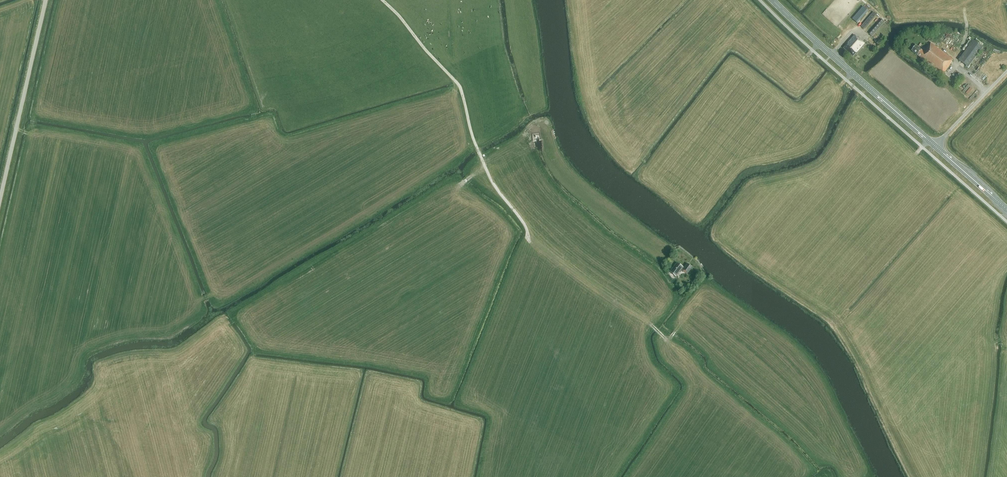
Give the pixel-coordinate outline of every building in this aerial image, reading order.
[(863,7),(852,19),(857,23),(868,11),(863,7)] [(874,12),(861,26),(864,29),(876,14),(874,12)] [(879,22),(881,19),(876,15),(865,29),(869,33),(878,22),(879,22)] [(882,20),(870,34),(872,36),(885,22),(882,20)] [(857,54),(866,43),(858,37),(854,35),(847,43),(848,44),(844,48),(853,56),(856,53),(857,54)] [(976,39),(975,41),(974,40),(972,42),(970,40),(962,50),(965,52),(959,60),(968,67),(983,47),(982,46),(983,44),(976,39)] [(950,63),(953,59),(931,42),(924,51),(916,45),(912,50),(921,58),(920,58),(943,75),(951,64),(950,63)] [(995,57),(1001,59),(1002,58),(1005,58),(1006,53),(997,50),(995,57)] [(684,267),(677,262),(670,271),(672,272),(676,276),(681,269),(687,274),(692,267),(687,263),(684,267)]
